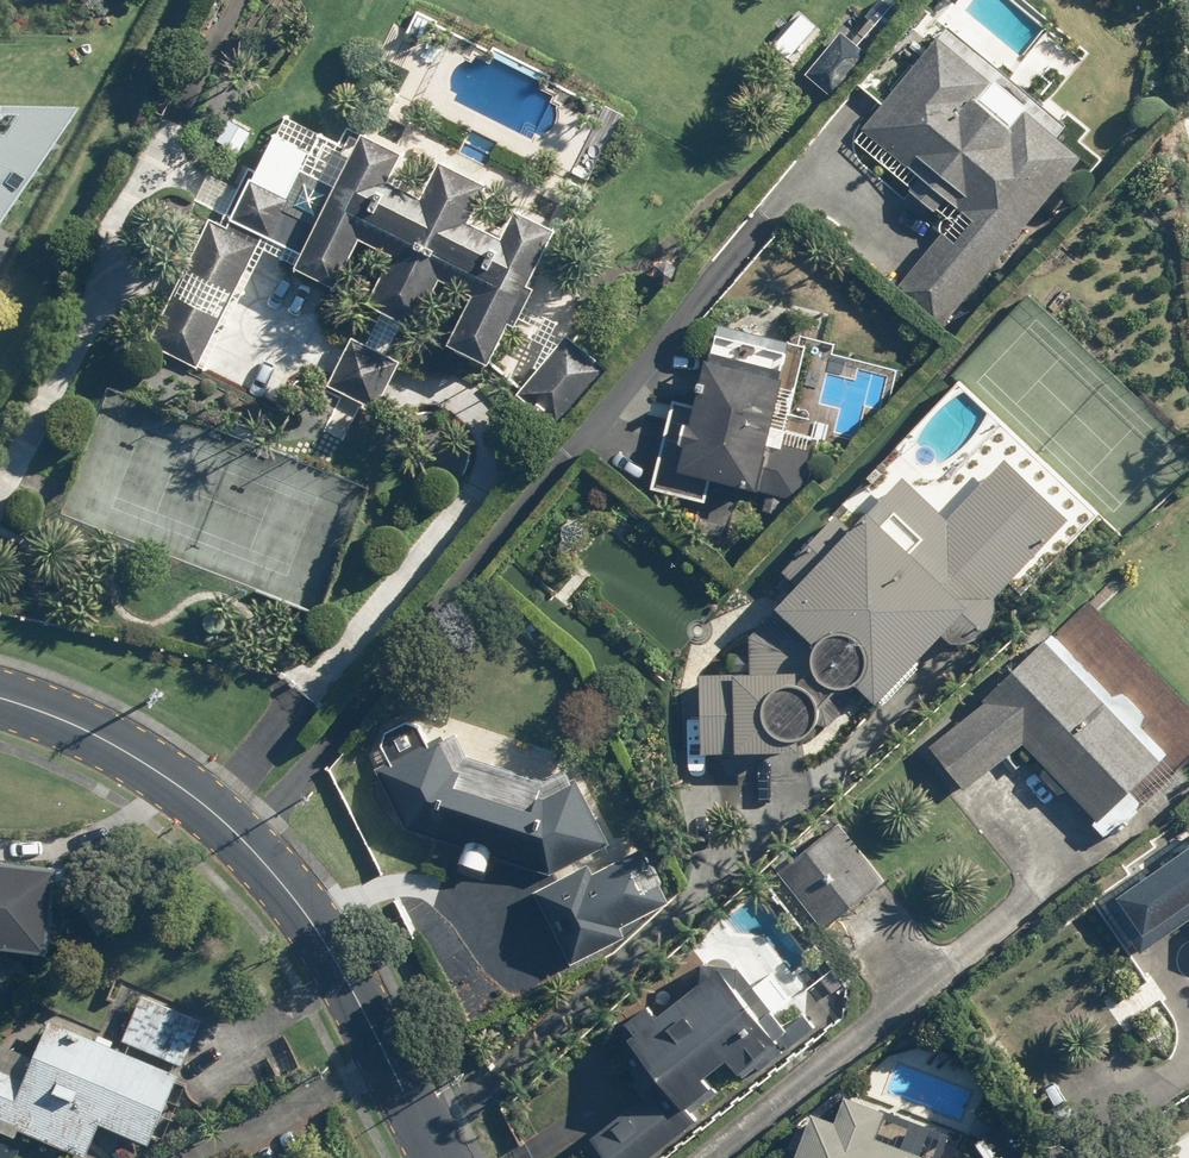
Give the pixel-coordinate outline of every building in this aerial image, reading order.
[(902,285),(947,323),(1088,155),(1062,133),(1071,123),(952,24),(864,128),(921,176),(910,190),(937,212),(949,198),(964,210),(902,285)] [(871,54),(842,30),(806,72),(835,96),(871,54)] [(76,110),(71,107),(0,106),(0,228),(76,110)] [(304,252),(297,266),(338,287),(364,236),(397,253),(371,302),(418,326),(443,276),(476,293),(451,342),(493,363),(561,230),(520,209),(506,236),(472,219),(491,184),(444,160),(425,195),(394,179),(408,152),(367,130),(338,186),(305,169),(313,152),(277,134),(234,217),(304,252)] [(261,244),(212,219),(188,266),(237,291),(261,244)] [(226,319),(175,294),(152,343),(203,367),(226,319)] [(611,368),(569,332),(519,389),(561,425),(611,368)] [(402,360),(354,337),(330,387),(378,410),(402,360)] [(674,399),(653,489),(708,502),(713,477),(750,486),(749,491),(803,503),(815,451),(775,441),(790,376),(709,357),(698,405),(674,399)] [(784,571),(801,586),(752,637),(753,669),(702,671),(705,752),(804,749),(804,738),(815,731),(821,724),(823,715),(821,704),(825,706),(845,686),(853,686),(860,682),(882,702),(942,637),(952,642),(965,642),(977,638),(988,631),(995,620),(999,608),(998,595),(1076,518),(1014,456),(950,519),(906,474),(853,526),(840,513),(784,571)] [(1143,727),(1142,726),(1148,715),(1125,693),(1112,695),(1052,635),(984,702),(985,703),(931,746),(967,791),(1025,744),(1101,822),(1170,755),(1143,727)] [(382,746),(390,762),(375,769),(405,829),(464,846),(459,863),(487,872),(493,855),(546,871),(549,876),(612,844),(579,780),(574,783),(567,768),(541,780),(471,759),(458,732),(445,739),(443,735),(429,742),(421,727),(407,721),(386,732),(382,746)] [(827,930),(886,881),(839,824),(779,873),(827,930)] [(589,864),(536,892),(575,965),(628,938),(622,927),(673,900),(644,847),(594,873),(589,864)] [(1109,904),(1143,952),(1188,920),(1188,848),(1109,904)] [(0,859),(0,947),(51,953),(61,866),(0,859)] [(678,999),(661,1013),(652,1002),(621,1027),(626,1033),(613,1043),(652,1091),(593,1138),(609,1157),(649,1157),(789,1047),(739,985),(741,966),(704,962),(703,973),(675,995),(678,999)] [(144,994),(124,1040),(186,1067),(206,1022),(144,994)] [(86,1157),(89,1157),(102,1125),(150,1146),(180,1076),(51,1021),(34,1059),(0,1044),(0,1135),(15,1142),(20,1130),(86,1157)] [(815,1111),(797,1157),(943,1157),(951,1136),(888,1112),(889,1110),(848,1095),(838,1120),(815,1111)]
